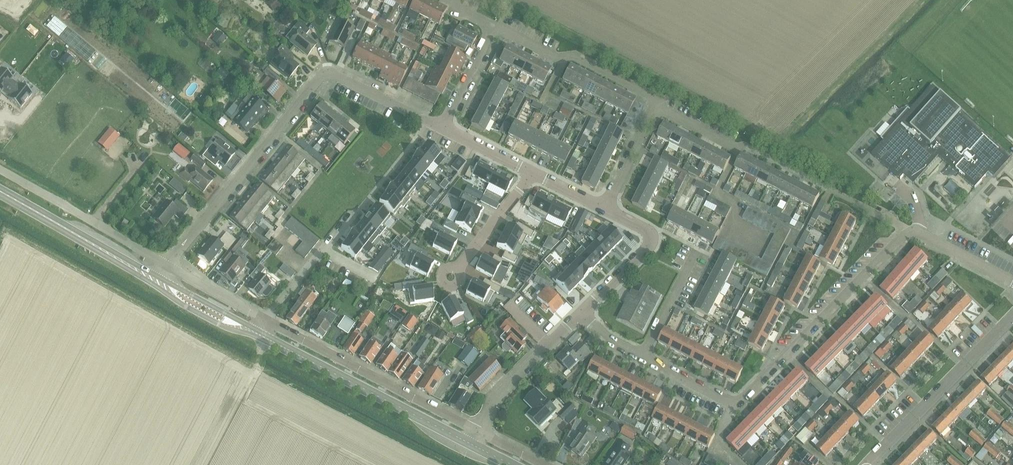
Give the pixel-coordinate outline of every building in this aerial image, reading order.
[(270,1),(276,8),(282,3),(279,0),(271,0),(270,1)] [(396,3),(393,9),(396,11),(397,11),(400,5),(406,8),(410,0),(397,0),(396,3)] [(420,15),(427,0),(415,0),(410,10),(420,15)] [(420,15),(429,20),(438,3),(431,0),(427,0),(420,15)] [(438,3),(429,20),(439,25),(445,14),(448,8),(438,3)] [(389,16),(386,21),(390,23),(396,11),(393,9),(389,16)] [(373,20),(378,23),(384,25),(386,21),(380,18),(377,17),(376,16),(373,20)] [(361,19),(356,29),(361,32),(366,21),(361,18),(361,19)] [(354,27),(345,23),(340,20),(330,40),(344,47),(354,27)] [(305,26),(299,21),(294,27),(299,30),(290,41),(298,47),(307,55),(316,44),(305,35),(310,29),(305,26)] [(384,25),(390,28),(394,31),(396,26),(390,23),(386,21),(384,25)] [(478,36),(460,27),(458,26),(453,37),(453,38),(449,36),(446,42),(459,48),(465,52),(468,46),(472,48),(478,36)] [(219,31),(214,37),(221,43),(227,37),(219,31)] [(435,36),(433,40),(443,44),(445,40),(435,36)] [(352,57),(362,62),(371,45),(361,40),(352,57)] [(407,46),(413,49),(417,51),(419,47),(409,42),(407,46)] [(285,74),(289,78),(299,66),(289,58),(293,53),(282,44),(278,49),(280,52),(271,63),(285,74)] [(371,45),(362,62),(372,67),(380,50),(371,45)] [(499,48),(491,63),(500,68),(503,63),(510,67),(518,52),(507,47),(505,51),(499,48)] [(450,49),(445,59),(461,67),(466,58),(457,53),(450,49)] [(372,67),(381,72),(387,60),(388,60),(390,55),(380,50),(372,67)] [(518,52),(510,67),(521,72),(529,58),(518,52)] [(59,61),(67,68),(74,60),(65,53),(59,61)] [(529,58),(521,72),(532,78),(539,63),(529,58)] [(440,69),(452,75),(456,77),(461,67),(445,59),(440,69)] [(381,72),(378,76),(389,81),(397,65),(388,60),(387,60),(381,72)] [(539,63),(532,78),(543,84),(546,77),(550,69),(539,63)] [(397,65),(389,81),(398,86),(407,70),(397,65)] [(222,66),(216,72),(224,79),(229,73),(222,66)] [(435,66),(430,76),(447,85),(452,75),(440,69),(435,66)] [(562,80),(573,86),(581,71),(570,66),(566,73),(562,80)] [(286,90),(279,85),(277,83),(281,78),(267,67),(263,72),(268,76),(261,86),(268,92),(266,94),(267,94),(276,101),(286,90)] [(408,78),(412,80),(414,75),(417,70),(413,68),(408,78)] [(0,71),(0,93),(1,94),(2,92),(6,95),(20,77),(16,74),(12,78),(1,69),(0,71)] [(581,71),(573,86),(584,91),(592,77),(581,71)] [(497,77),(504,81),(507,75),(500,72),(497,77)] [(507,75),(504,81),(510,84),(514,86),(516,82),(512,80),(513,78),(507,75)] [(430,76),(425,86),(429,88),(434,91),(440,94),(442,95),(447,85),(430,76)] [(20,77),(6,95),(10,98),(8,100),(20,109),(32,94),(21,85),(25,81),(20,77)] [(592,77),(584,91),(595,97),(602,83),(592,77)] [(408,78),(402,89),(407,91),(413,80),(412,80),(408,78)] [(413,80),(407,91),(413,94),(418,83),(413,80)] [(494,80),(488,92),(502,99),(508,88),(494,80)] [(418,83),(413,94),(418,97),(424,86),(418,83)] [(518,88),(525,92),(528,86),(521,83),(518,88)] [(602,83),(595,97),(606,103),(613,88),(602,83)] [(424,86),(418,97),(423,99),(429,88),(425,86),(424,86)] [(528,86),(525,92),(531,95),(534,89),(528,86)] [(883,141),(871,155),(891,172),(900,180),(903,176),(912,184),(914,183),(938,157),(975,189),(988,174),(993,178),(1012,157),(975,123),(933,86),(906,115),(904,113),(881,139),(883,141)] [(429,88),(423,99),(429,102),(434,91),(429,88)] [(613,88),(606,103),(616,108),(624,94),(613,88)] [(434,91),(429,102),(434,105),(440,94),(434,91)] [(563,91),(560,96),(566,100),(569,94),(563,91)] [(488,92),(483,103),(496,110),(502,99),(488,92)] [(518,93),(513,104),(519,108),(525,96),(518,93)] [(268,111),(269,111),(259,103),(248,94),(248,95),(249,96),(239,107),(240,108),(237,113),(238,113),(233,119),(232,118),(231,119),(235,122),(245,130),(248,133),(248,132),(247,131),(252,126),(253,127),(254,126),(253,126),(256,121),(258,123),(258,122),(263,116),(267,110),(268,111)] [(569,94),(566,100),(573,103),(576,97),(569,94)] [(624,94),(616,108),(627,114),(629,111),(631,106),(634,101),(635,99),(624,94)] [(634,101),(631,106),(641,111),(644,106),(634,101)] [(581,107),(588,111),(591,105),(584,102),(581,107)] [(310,117),(318,124),(330,110),(321,103),(311,116),(310,117)] [(483,103),(477,113),(490,121),(496,110),(483,103)] [(536,109),(541,111),(540,113),(546,116),(549,109),(543,106),(538,103),(536,109)] [(562,108),(571,112),(573,108),(564,103),(562,108)] [(513,119),(519,108),(513,104),(507,116),(513,119)] [(591,105),(588,111),(594,114),(597,108),(591,105)] [(631,106),(629,111),(638,117),(641,111),(631,106)] [(559,113),(568,118),(570,113),(561,108),(559,113)] [(330,110),(318,124),(319,124),(313,130),(318,134),(323,128),(327,131),(338,118),(330,110)] [(627,114),(626,117),(636,122),(638,117),(629,111),(627,114)] [(485,132),(490,121),(477,113),(471,125),(485,132)] [(603,118),(609,122),(612,116),(606,113),(603,118)] [(612,116),(609,122),(616,125),(618,120),(612,116)] [(626,117),(623,122),(633,127),(636,122),(626,117)] [(338,118),(327,131),(332,135),(327,140),(331,143),(346,125),(338,118)] [(504,134),(509,124),(504,122),(501,126),(499,132),(504,134)] [(508,135),(519,141),(526,127),(515,122),(508,135)] [(622,124),(620,128),(630,133),(633,127),(623,122),(622,124)] [(657,137),(668,143),(675,130),(664,124),(658,135),(657,137)] [(346,125),(331,143),(335,146),(339,141),(344,145),(355,132),(346,125)] [(526,127),(519,141),(530,147),(537,133),(526,127)] [(609,127),(603,138),(617,145),(622,134),(609,127)] [(103,137),(98,143),(104,147),(109,141),(112,144),(119,136),(117,135),(110,129),(103,137)] [(675,130),(668,143),(679,149),(686,135),(675,130)] [(182,132),(178,137),(184,142),(187,137),(182,132)] [(537,133),(530,147),(541,152),(548,139),(537,133)] [(582,135),(580,141),(585,143),(588,138),(582,135)] [(686,135),(679,149),(690,155),(697,141),(686,135)] [(603,138),(598,149),(611,156),(617,145),(603,138)] [(548,139),(541,152),(553,158),(560,144),(548,139)] [(218,160),(225,165),(235,152),(220,140),(215,145),(214,144),(212,144),(202,156),(213,164),(216,160),(218,160)] [(697,141),(690,155),(701,160),(708,147),(697,141)] [(300,146),(308,153),(312,148),(304,142),(300,146)] [(179,143),(176,148),(187,157),(191,152),(185,148),(179,143)] [(419,151),(434,163),(441,154),(439,153),(440,151),(436,147),(435,149),(427,143),(420,152),(419,151)] [(560,144),(553,158),(564,164),(571,150),(560,144)] [(280,153),(298,168),(305,159),(287,145),(280,153)] [(708,147),(701,160),(712,166),(719,153),(708,147)] [(308,153),(313,156),(317,160),(321,155),(316,152),(312,148),(308,153)] [(598,149),(592,160),(606,167),(611,156),(598,149)] [(419,151),(412,160),(427,171),(434,163),(419,151)] [(274,162),(291,176),(298,168),(280,153),(274,162)] [(719,153),(712,166),(724,172),(731,159),(719,153)] [(202,167),(206,163),(195,154),(191,159),(202,167)] [(329,162),(321,155),(317,160),(325,167),(329,162)] [(666,161),(672,164),(674,158),(669,155),(666,161)] [(742,155),(735,168),(746,174),(753,160),(742,155)] [(460,157),(451,168),(458,173),(466,162),(467,162),(460,157)] [(674,158),(672,164),(677,167),(680,161),(674,158)] [(655,159),(649,171),(663,178),(669,166),(655,159)] [(413,161),(406,169),(420,180),(427,171),(412,160),(413,161)] [(592,160),(587,171),(600,178),(606,167),(592,160)] [(753,160),(746,174),(757,180),(764,166),(753,160)] [(267,170),(284,184),(291,176),(274,162),(267,170)] [(470,166),(464,177),(470,180),(472,175),(489,184),(495,171),(479,162),(478,162),(475,169),(470,166)] [(764,166),(757,180),(768,185),(775,172),(764,166)] [(189,183),(190,180),(204,191),(213,180),(197,167),(192,173),(184,167),(178,175),(189,183)] [(688,172),(694,175),(697,170),(691,167),(688,172)] [(406,169),(400,177),(415,190),(415,189),(414,188),(420,180),(406,169)] [(277,193),(284,184),(267,170),(260,179),(277,193)] [(697,170),(694,175),(700,178),(702,173),(697,170)] [(495,171),(489,184),(505,192),(506,193),(506,192),(513,179),(512,179),(495,171)] [(595,189),(600,178),(587,171),(581,183),(583,184),(595,189)] [(649,171),(644,182),(658,189),(663,178),(649,171)] [(308,182),(314,175),(311,172),(308,176),(305,179),(308,182)] [(775,172),(768,185),(779,191),(786,177),(775,172)] [(392,184),(392,185),(410,200),(410,199),(409,197),(415,190),(400,177),(393,185),(392,184)] [(786,177),(779,191),(790,197),(797,183),(786,177)] [(691,178),(682,195),(686,198),(695,180),(691,178)] [(713,179),(710,184),(716,187),(719,181),(713,179)] [(250,191),(268,205),(275,196),(257,182),(250,191)] [(644,182),(638,193),(652,200),(658,189),(644,182)] [(797,183),(790,197),(801,203),(808,189),(797,183)] [(180,184),(177,189),(181,193),(182,194),(186,189),(180,184)] [(699,189),(710,194),(713,189),(709,187),(702,184),(699,189)] [(392,185),(385,193),(404,208),(410,200),(392,185)] [(464,192),(472,196),(475,190),(467,185),(464,192)] [(726,185),(723,190),(729,193),(732,188),(726,185)] [(294,192),(291,196),(295,199),(301,192),(297,189),(294,192)] [(808,189),(801,203),(812,208),(819,195),(808,189)] [(243,199),(261,213),(268,205),(250,191),(243,199)] [(734,196),(740,199),(746,202),(748,197),(737,191),(734,196)] [(527,199),(523,206),(529,209),(530,210),(546,218),(548,215),(548,214),(554,201),(538,193),(537,192),(534,198),(529,195),(527,199)] [(386,194),(379,203),(394,214),(395,215),(395,214),(401,207),(403,208),(404,208),(385,193),(385,194),(386,194)] [(646,211),(652,200),(638,193),(632,204),(635,205),(646,211)] [(463,195),(460,200),(462,201),(473,207),(475,201),(463,195)] [(483,196),(481,201),(489,206),(492,200),(483,196)] [(746,202),(751,204),(757,207),(759,202),(748,197),(746,202)] [(180,220),(184,215),(181,212),(185,207),(176,199),(171,205),(166,200),(152,217),(164,226),(174,214),(180,220)] [(237,207),(254,222),(261,213),(243,199),(237,207)] [(821,200),(814,213),(819,216),(826,202),(821,200)] [(462,201),(456,212),(477,223),(477,221),(482,212),(473,207),(462,201)] [(546,218),(545,220),(562,228),(562,227),(568,230),(573,220),(568,217),(572,210),(571,210),(554,201),(548,214),(548,215),(546,218)] [(757,207),(762,210),(768,213),(770,208),(765,205),(759,202),(757,207)] [(376,205),(369,214),(386,228),(384,226),(391,218),(376,205)] [(247,230),(254,222),(237,207),(230,216),(236,221),(247,230)] [(748,207),(742,218),(748,221),(753,210),(748,207)] [(768,213),(779,219),(781,214),(783,211),(776,207),(773,209),(770,208),(768,213)] [(668,222),(679,228),(686,214),(675,208),(668,222)] [(279,219),(284,212),(281,209),(278,213),(275,217),(279,219)] [(581,210),(576,220),(582,223),(587,213),(581,210)] [(753,210),(748,221),(753,224),(759,213),(753,210)] [(458,213),(453,224),(459,227),(470,233),(471,231),(475,224),(475,223),(476,223),(477,223),(456,212),(458,213)] [(759,213),(753,224),(759,226),(764,216),(759,213)] [(814,213),(808,225),(813,227),(817,220),(819,217),(819,216),(814,213)] [(369,214),(362,222),(379,236),(386,228),(369,214)] [(686,214),(679,228),(690,233),(697,220),(686,214)] [(779,219),(790,224),(792,219),(781,214),(779,219)] [(843,215),(837,226),(850,233),(856,222),(843,215)] [(764,216),(759,226),(764,229),(770,218),(764,216)] [(284,226),(289,230),(297,220),(292,217),(290,218),(284,226)] [(770,218),(764,229),(769,232),(775,221),(770,218)] [(804,225),(792,219),(790,224),(801,230),(804,225)] [(297,220),(289,230),(294,234),(301,224),(297,220)] [(447,220),(444,226),(452,231),(456,233),(459,227),(453,224),(447,220)] [(697,220),(690,233),(701,239),(708,225),(697,220)] [(576,221),(572,228),(578,231),(582,224),(576,221)] [(775,221),(769,232),(775,235),(780,224),(775,221)] [(354,230),(368,242),(372,244),(379,236),(362,222),(355,230),(354,230)] [(301,224),(294,234),(298,237),(306,228),(301,224)] [(434,224),(431,230),(436,232),(439,234),(443,236),(446,230),(434,224)] [(775,235),(772,240),(783,245),(791,230),(783,226),(780,224),(775,235)] [(503,234),(502,236),(506,238),(522,246),(527,236),(531,238),(534,232),(525,227),(522,225),(519,231),(515,229),(507,225),(507,226),(503,234)] [(708,225),(701,239),(713,245),(720,231),(708,225)] [(837,226),(831,237),(844,244),(850,233),(837,226)] [(306,228),(298,237),(303,241),(307,236),(310,232),(306,228)] [(609,229),(602,236),(614,248),(621,241),(622,241),(620,239),(622,238),(618,234),(616,235),(609,228),(609,229)] [(271,236),(274,232),(271,229),(268,232),(265,236),(269,239),(271,236)] [(354,230),(347,238),(362,250),(368,242),(354,230)] [(212,237),(198,254),(209,263),(222,247),(223,248),(227,251),(232,245),(236,240),(226,232),(219,242),(218,242),(212,237)] [(248,235),(244,232),(221,259),(226,263),(219,271),(232,281),(244,266),(233,256),(239,248),(241,250),(242,249),(248,241),(246,239),(248,235)] [(307,236),(316,244),(320,239),(310,232),(307,236)] [(439,234),(433,247),(449,255),(450,256),(457,243),(455,242),(448,238),(443,236),(439,234)] [(600,234),(592,242),(606,256),(614,248),(602,236),(600,234)] [(303,241),(312,249),(316,244),(307,236),(303,241)] [(496,246),(505,251),(502,257),(505,258),(515,263),(523,247),(521,246),(522,246),(506,238),(502,236),(497,246),(496,246)] [(802,250),(808,239),(802,236),(797,248),(802,250)] [(831,237),(826,248),(839,255),(844,244),(831,237)] [(348,240),(341,248),(344,250),(350,255),(355,259),(362,250),(347,238),(347,239),(348,240)] [(718,238),(713,249),(716,251),(718,251),(724,241),(718,238)] [(270,243),(279,251),(283,246),(274,239),(270,243)] [(769,245),(780,251),(783,245),(772,240),(769,245)] [(299,246),(309,253),(312,249),(303,241),(299,246)] [(724,241),(718,251),(724,254),(729,244),(724,241)] [(585,249),(584,250),(586,252),(586,251),(599,264),(606,256),(592,242),(585,249)] [(276,256),(279,251),(270,243),(266,248),(271,252),(276,256)] [(729,244),(724,254),(729,257),(735,246),(729,244)] [(411,245),(408,251),(412,253),(420,257),(423,251),(411,245)] [(767,250),(777,256),(780,251),(769,245),(767,250)] [(305,258),(309,253),(299,246),(295,250),(305,258)] [(735,246),(729,257),(735,260),(740,249),(735,246)] [(787,246),(781,258),(786,261),(792,249),(787,246)] [(820,259),(827,263),(833,266),(839,255),(826,248),(820,259)] [(387,249),(383,254),(389,258),(393,253),(387,249)] [(740,249),(735,260),(740,263),(746,252),(745,252),(740,249)] [(764,255),(775,261),(777,256),(767,250),(764,255)] [(906,260),(918,271),(927,261),(915,250),(906,260)] [(586,252),(579,259),(591,271),(599,264),(586,251),(586,252)] [(746,252),(740,263),(745,266),(751,255),(746,252)] [(412,253),(405,266),(410,268),(426,276),(427,277),(434,264),(432,263),(420,257),(412,253)] [(380,258),(377,262),(382,267),(384,265),(389,258),(383,254),(380,258)] [(724,254),(718,265),(731,272),(737,261),(733,259),(726,256),(724,254)] [(751,255),(745,266),(751,268),(756,258),(751,255)] [(762,260),(756,271),(760,273),(767,277),(775,261),(764,255),(762,260)] [(483,256),(476,269),(476,270),(476,269),(492,278),(493,278),(501,283),(508,270),(511,264),(504,260),(499,257),(496,263),(491,261),(483,256)] [(577,257),(569,266),(571,267),(584,279),(591,271),(579,259),(577,257)] [(807,257),(801,269),(814,275),(820,264),(807,257)] [(756,258),(751,268),(756,271),(762,260),(756,258)] [(781,258),(775,269),(780,272),(786,261),(781,258)] [(898,270),(910,281),(918,271),(906,260),(898,270)] [(377,262),(371,270),(377,273),(382,267),(377,262)] [(254,280),(248,288),(258,297),(261,293),(265,296),(267,296),(272,291),(271,288),(268,285),(270,282),(260,274),(265,269),(259,265),(250,276),(254,280)] [(718,265),(712,276),(726,283),(731,272),(718,265)] [(564,274),(576,287),(584,279),(571,267),(564,274)] [(289,269),(285,274),(291,279),(295,274),(289,269)] [(775,269),(769,280),(775,283),(780,272),(775,269)] [(801,269),(795,280),(809,286),(814,275),(801,269)] [(930,281),(930,282),(935,287),(947,274),(942,269),(930,281)] [(889,280),(901,290),(910,281),(898,270),(889,280)] [(560,271),(552,279),(557,285),(568,295),(568,294),(576,287),(564,274),(560,271)] [(748,274),(745,280),(750,282),(753,277),(748,274)] [(712,276),(706,287),(720,294),(726,283),(712,276)] [(948,278),(938,289),(942,293),(953,282),(948,278)] [(346,279),(342,284),(349,288),(352,282),(348,280),(346,279)] [(473,280),(466,294),(483,302),(483,303),(490,290),(498,294),(501,288),(490,282),(489,281),(486,287),(481,285),(473,280)] [(749,284),(750,282),(745,280),(742,285),(747,288),(749,284)] [(795,280),(790,290),(803,297),(809,286),(795,280)] [(880,290),(893,300),(901,290),(889,280),(880,290)] [(416,282),(402,284),(403,291),(408,290),(417,289),(416,282)] [(417,289),(408,290),(410,304),(433,301),(431,287),(430,287),(417,289)] [(706,287),(701,298),(714,305),(720,294),(706,287)] [(292,311),(287,318),(296,325),(317,298),(306,291),(303,288),(298,295),(301,298),(297,303),(297,304),(295,307),(291,305),(288,308),(292,311)] [(554,315),(563,305),(546,289),(537,298),(544,305),(542,307),(547,311),(548,309),(554,315)] [(643,331),(661,297),(645,289),(641,296),(633,292),(631,296),(629,295),(625,302),(627,303),(619,319),(643,331)] [(736,296),(734,302),(739,304),(745,293),(737,289),(734,295),(736,296)] [(936,300),(942,293),(938,289),(931,295),(936,300)] [(790,290),(784,302),(797,309),(803,297),(790,290)] [(962,295),(953,304),(963,312),(971,303),(968,301),(962,295)] [(875,296),(866,305),(877,316),(882,320),(891,311),(886,306),(875,296)] [(917,296),(912,301),(917,306),(923,301),(917,296)] [(454,298),(441,305),(452,326),(465,319),(467,324),(473,321),(467,310),(467,309),(461,312),(455,300),(454,298)] [(708,317),(714,305),(701,298),(695,309),(701,312),(708,317)] [(772,300),(766,311),(779,318),(785,307),(772,300)] [(909,314),(917,306),(912,301),(909,304),(908,302),(902,307),(909,314)] [(736,310),(739,304),(734,302),(731,307),(736,310)] [(945,312),(954,321),(963,312),(953,304),(945,312)] [(866,305),(858,314),(869,325),(872,321),(877,326),(882,320),(877,316),(866,305)] [(396,306),(393,311),(404,318),(407,313),(396,306)] [(923,314),(926,310),(922,306),(918,309),(923,314)] [(318,318),(310,331),(322,339),(333,321),(337,316),(329,311),(327,314),(322,311),(320,314),(317,317),(318,318)] [(366,311),(359,321),(360,322),(366,326),(368,327),(375,316),(366,311)] [(766,311),(760,322),(774,329),(779,318),(766,311)] [(937,321),(946,330),(954,321),(945,312),(937,321)] [(408,316),(401,326),(410,331),(417,322),(416,321),(418,318),(411,314),(409,316),(408,316)] [(849,323),(860,333),(869,325),(858,314),(849,323)] [(348,334),(355,323),(345,316),(339,325),(338,327),(348,334)] [(897,317),(888,326),(894,331),(902,322),(897,317)] [(725,318),(720,327),(725,330),(730,321),(725,318)] [(909,319),(900,328),(905,333),(909,329),(911,332),(916,327),(909,319)] [(526,345),(523,342),(527,338),(509,320),(500,329),(505,334),(500,339),(505,343),(502,346),(502,349),(506,353),(509,353),(512,350),(516,354),(523,348),(526,345)] [(938,339),(946,330),(937,321),(929,330),(938,339)] [(360,322),(356,329),(362,333),(366,326),(360,322)] [(760,322),(755,333),(768,340),(774,329),(760,322)] [(840,332),(851,342),(860,333),(849,323),(840,332)] [(432,325),(431,326),(433,336),(434,337),(439,330),(432,325)] [(888,326),(880,335),(885,340),(894,331),(888,326)] [(477,328),(467,338),(473,344),(482,334),(477,328)] [(897,341),(905,333),(900,328),(892,337),(897,341)] [(343,348),(353,355),(355,353),(363,340),(358,337),(360,334),(355,330),(343,348)] [(666,330),(659,343),(670,349),(677,336),(666,330)] [(440,331),(437,336),(442,339),(445,334),(440,331)] [(832,341),(843,351),(851,342),(840,332),(832,341)] [(762,351),(768,340),(755,333),(749,344),(755,347),(762,351)] [(576,334),(568,342),(570,344),(574,341),(575,342),(580,338),(576,334)] [(924,334),(916,343),(925,352),(934,343),(924,334)] [(880,335),(871,344),(876,349),(885,340),(880,335)] [(677,336),(670,349),(681,355),(688,341),(677,336)] [(455,337),(451,343),(457,346),(461,341),(455,337)] [(424,338),(413,354),(419,358),(427,346),(430,342),(424,338)] [(890,339),(884,346),(888,350),(895,343),(890,339)] [(360,356),(359,356),(361,357),(360,358),(365,361),(365,360),(370,363),(383,345),(376,340),(373,344),(369,341),(360,356)] [(688,341),(681,355),(692,360),(699,347),(688,341)] [(823,349),(834,360),(843,351),(832,341),(823,349)] [(581,364),(590,354),(580,343),(571,353),(567,349),(563,353),(557,359),(568,370),(570,372),(579,362),(581,364)] [(908,352),(917,361),(925,352),(916,343),(908,352)] [(391,344),(376,364),(380,367),(380,368),(384,371),(385,370),(387,372),(388,371),(397,358),(391,353),(395,347),(391,344)] [(871,344),(863,353),(868,358),(876,349),(871,344)] [(883,356),(888,350),(884,346),(878,352),(883,356)] [(469,347),(459,359),(460,360),(468,366),(477,354),(469,347)] [(699,347),(692,360),(703,366),(710,353),(699,347)] [(814,358),(825,369),(834,360),(823,349),(814,358)] [(1000,360),(1008,368),(1012,362),(1012,355),(1009,351),(1000,360)] [(899,361),(908,369),(917,361),(908,352),(900,360),(899,361)] [(401,353),(388,371),(399,379),(407,368),(412,361),(401,353)] [(710,353),(703,366),(714,372),(721,358),(710,353)] [(863,353),(854,362),(859,367),(868,358),(863,353)] [(501,369),(502,369),(490,357),(468,380),(473,385),(480,391),(501,369)] [(888,366),(891,369),(891,370),(900,378),(908,369),(899,361),(900,360),(896,357),(888,366)] [(721,358),(714,372),(725,377),(732,364),(721,358)] [(816,378),(825,369),(814,358),(805,368),(816,378)] [(589,372),(600,378),(607,365),(595,359),(589,372)] [(1000,360),(990,369),(998,377),(1008,368),(1000,360)] [(409,370),(403,379),(413,386),(419,378),(423,373),(421,372),(425,367),(416,361),(413,366),(412,366),(409,370)] [(871,364),(878,371),(881,368),(874,361),(871,364)] [(854,362),(846,371),(851,376),(859,367),(854,362)] [(732,364),(725,377),(736,383),(743,370),(732,364)] [(863,368),(867,372),(871,369),(866,364),(863,368)] [(607,365),(600,378),(611,383),(618,370),(607,365)] [(423,380),(418,388),(430,396),(442,376),(430,369),(423,380)] [(990,369),(981,379),(989,387),(998,377),(990,369)] [(618,370),(611,383),(622,389),(629,376),(618,370)] [(788,379),(799,390),(808,381),(797,370),(788,379)] [(846,371),(837,380),(842,385),(851,376),(846,371)] [(875,379),(888,392),(896,383),(887,374),(882,379),(878,375),(875,379)] [(629,376),(622,389),(633,395),(640,382),(629,376)] [(451,405),(455,408),(455,407),(461,411),(473,394),(468,390),(473,385),(468,380),(464,377),(459,385),(460,386),(449,403),(451,405)] [(779,388),(790,399),(799,390),(788,379),(779,388)] [(871,383),(867,388),(870,392),(880,400),(888,392),(875,379),(871,383)] [(834,394),(842,385),(837,380),(829,389),(834,394)] [(569,381),(562,387),(567,393),(574,387),(569,381)] [(640,382),(633,395),(644,401),(650,387),(640,382)] [(978,382),(969,392),(977,399),(986,390),(978,382)] [(843,398),(851,390),(846,385),(838,394),(843,398)] [(650,387),(644,401),(655,406),(662,393),(650,387)] [(771,397),(782,408),(790,399),(779,388),(771,397)] [(579,415),(574,411),(576,409),(570,403),(565,409),(557,401),(552,406),(536,391),(525,402),(531,408),(536,413),(531,418),(540,427),(555,412),(564,421),(565,419),(570,424),(579,415)] [(862,400),(871,409),(880,400),(870,392),(862,400)] [(969,392),(960,401),(968,408),(977,399),(969,392)] [(1012,408),(1012,397),(1008,392),(1001,399),(1012,409),(1012,408)] [(581,400),(587,403),(589,398),(584,395),(581,400)] [(823,395),(814,404),(820,409),(828,400),(823,395)] [(762,406),(773,416),(782,408),(771,397),(762,406)] [(863,418),(871,409),(862,400),(854,409),(863,418)] [(960,401),(951,410),(959,418),(968,408),(960,401)] [(814,404),(806,413),(811,418),(820,409),(814,404)] [(828,404),(824,409),(829,413),(833,408),(828,404)] [(653,420),(664,426),(671,412),(660,406),(653,420)] [(753,415),(764,425),(773,416),(762,406),(753,415)] [(824,419),(829,413),(824,409),(819,414),(824,419)] [(989,412),(1001,422),(1004,420),(991,409),(989,412)] [(951,410),(942,419),(950,427),(959,418),(951,410)] [(671,412),(664,426),(675,431),(682,418),(671,412)] [(999,425),(1001,422),(989,412),(986,414),(999,425)] [(806,413),(797,422),(803,427),(811,418),(806,413)] [(849,414),(841,423),(850,431),(858,423),(849,414)] [(745,423),(756,434),(764,425),(753,415),(745,423)] [(682,418),(675,431),(686,437),(693,423),(682,418)] [(940,436),(950,427),(942,419),(932,429),(940,436)] [(809,425),(814,429),(817,426),(812,421),(809,425)] [(1012,437),(1012,428),(1006,421),(1001,427),(1012,437)] [(582,459),(596,438),(592,436),(596,430),(585,422),(579,430),(581,432),(569,449),(582,459)] [(621,428),(613,422),(610,427),(618,433),(621,428)] [(797,422),(789,431),(794,436),(803,427),(797,422)] [(693,423),(686,437),(697,442),(704,429),(693,423)] [(745,423),(736,432),(747,443),(752,448),(760,440),(755,435),(756,434),(745,423)] [(833,431),(842,440),(850,431),(841,423),(833,431)] [(805,438),(814,429),(809,425),(800,434),(796,438),(804,445),(808,441),(805,438)] [(704,429),(697,442),(709,448),(715,435),(704,429)] [(969,436),(981,446),(986,441),(973,430),(973,431),(969,436)] [(999,430),(994,436),(999,440),(1003,435),(1001,432),(999,430)] [(789,431),(785,436),(790,441),(794,436),(789,431)] [(825,440),(834,448),(842,440),(833,431),(825,440)] [(736,432),(727,441),(736,451),(743,457),(752,448),(747,443),(736,432)] [(929,432),(920,441),(928,449),(937,439),(929,432)] [(649,440),(653,443),(657,438),(652,435),(649,440)] [(957,440),(966,448),(968,446),(969,444),(959,436),(957,440)] [(631,456),(626,453),(630,448),(620,440),(614,448),(616,449),(614,453),(605,464),(624,464),(631,456)] [(780,440),(776,445),(781,450),(786,445),(780,440)] [(825,457),(834,448),(825,440),(816,449),(825,457)] [(920,441),(911,451),(919,458),(925,464),(934,455),(928,449),(920,441)] [(794,442),(790,447),(795,451),(799,446),(794,442)] [(983,448),(988,452),(996,459),(998,457),(1001,453),(988,443),(983,448)] [(789,447),(784,453),(789,457),(794,451),(789,447)] [(976,453),(970,448),(965,453),(962,457),(968,462),(976,453)] [(980,461),(988,452),(983,448),(976,457),(980,461)] [(772,449),(763,458),(769,463),(777,454),(772,449)] [(799,464),(818,464),(816,463),(818,461),(805,451),(803,453),(799,459),(801,461),(799,464)] [(902,460),(907,464),(912,464),(919,458),(911,451),(902,460)] [(784,463),(789,457),(784,453),(779,459),(784,463)] [(707,464),(711,464),(715,457),(709,454),(704,464),(707,464)] [(951,464),(963,464),(952,456),(947,462),(951,464)]
